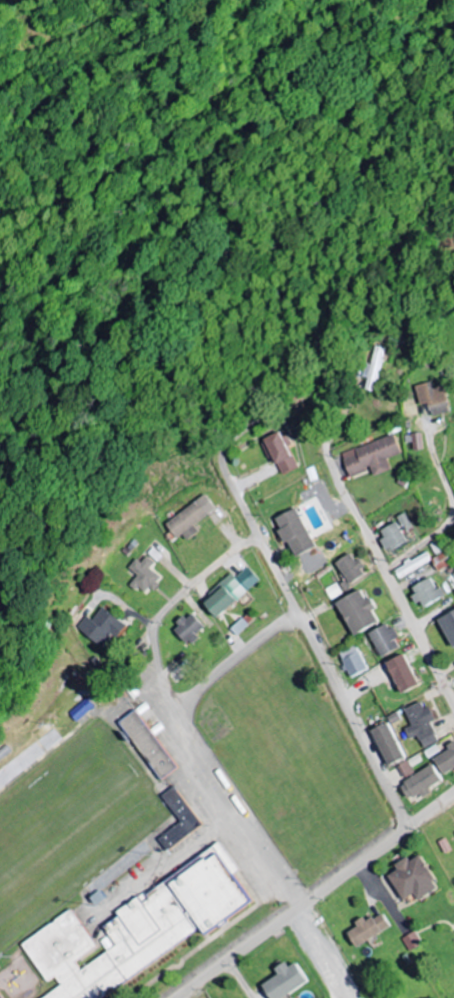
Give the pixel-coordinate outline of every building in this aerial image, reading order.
[(370,367),(364,365),(362,377),(368,378),(365,389),(375,391),(384,348),(375,346),(370,367)] [(449,411),(442,385),(432,387),(431,381),(414,386),(419,405),(427,403),(431,416),(449,411)] [(420,432),(404,434),(405,442),(411,442),(412,450),(422,449),(420,432)] [(266,459),(273,457),(279,474),(295,468),(287,446),(290,445),(286,434),(279,437),(278,433),(259,440),(266,459)] [(340,452),(348,476),(370,469),(372,476),(389,470),(385,458),(399,453),(393,435),(340,452)] [(173,538),(180,534),(184,539),(195,531),(191,525),(213,509),(203,494),(162,522),(173,538)] [(314,546),(294,507),(271,519),(284,543),(286,542),(294,556),(314,546)] [(403,531),(410,528),(403,513),(395,516),(403,531)] [(376,531),(385,550),(405,541),(396,522),(376,531)] [(334,562),(348,584),(364,573),(350,551),(334,562)] [(430,562),(426,553),(392,568),(397,578),(430,562)] [(435,570),(450,565),(446,553),(431,558),(435,570)] [(146,568),(152,562),(144,555),(138,562),(133,558),(125,567),(135,575),(128,583),(143,596),(158,578),(146,568)] [(199,599),(213,617),(258,581),(246,566),(232,578),(230,575),(199,599)] [(445,594),(440,587),(436,589),(428,577),(409,588),(421,608),(445,594)] [(324,588),(328,599),(340,594),(336,583),(324,588)] [(334,602),(353,635),(377,621),(371,610),(375,607),(369,597),(365,599),(358,588),(334,602)] [(85,616),(76,627),(103,649),(123,624),(101,606),(90,620),(85,616)] [(437,619),(453,648),(453,647),(453,610),(437,619)] [(185,644),(203,627),(188,612),(171,628),(185,644)] [(228,629),(235,635),(246,624),(240,617),(228,629)] [(400,648),(388,623),(368,632),(379,657),(400,648)] [(337,653),(349,678),(366,669),(354,645),(337,653)] [(385,662),(400,693),(418,685),(403,653),(385,662)] [(64,674),(70,668),(81,679),(76,685),(64,674)] [(73,722),(65,712),(84,697),(91,706),(73,722)] [(404,728),(409,739),(418,735),(423,748),(438,741),(430,722),(433,721),(424,700),(404,708),(411,725),(404,728)] [(159,779),(175,767),(132,710),(116,722),(159,779)] [(404,759),(389,722),(372,728),(387,765),(404,759)] [(443,775),(453,770),(453,741),(447,745),(450,750),(435,758),(443,775)] [(12,751),(0,760),(0,749),(6,744),(12,751)] [(440,752),(437,745),(425,751),(428,758),(440,752)] [(397,766),(404,779),(415,773),(408,761),(397,766)] [(400,782),(409,801),(431,791),(429,787),(442,781),(435,766),(400,782)] [(166,850),(157,839),(179,821),(160,796),(172,786),(201,824),(166,850)] [(200,927),(205,934),(252,900),(233,874),(238,869),(218,841),(145,895),(143,892),(115,912),(117,915),(101,927),(115,945),(79,971),(74,962),(95,947),(68,909),(19,944),(46,982),(53,977),(59,985),(41,997),(101,997),(200,927)] [(419,900),(440,887),(420,855),(411,860),(409,856),(395,864),(398,870),(389,875),(405,900),(415,894),(419,900)] [(94,904),(104,897),(98,889),(88,897),(94,904)] [(392,927),(384,912),(368,921),(365,916),(356,922),(358,927),(349,932),(356,946),(392,927)] [(423,945),(417,932),(404,938),(410,951),(423,945)] [(308,984),(297,962),(289,967),(286,962),(275,968),(279,975),(263,983),(271,997),(281,997),(308,984)]
